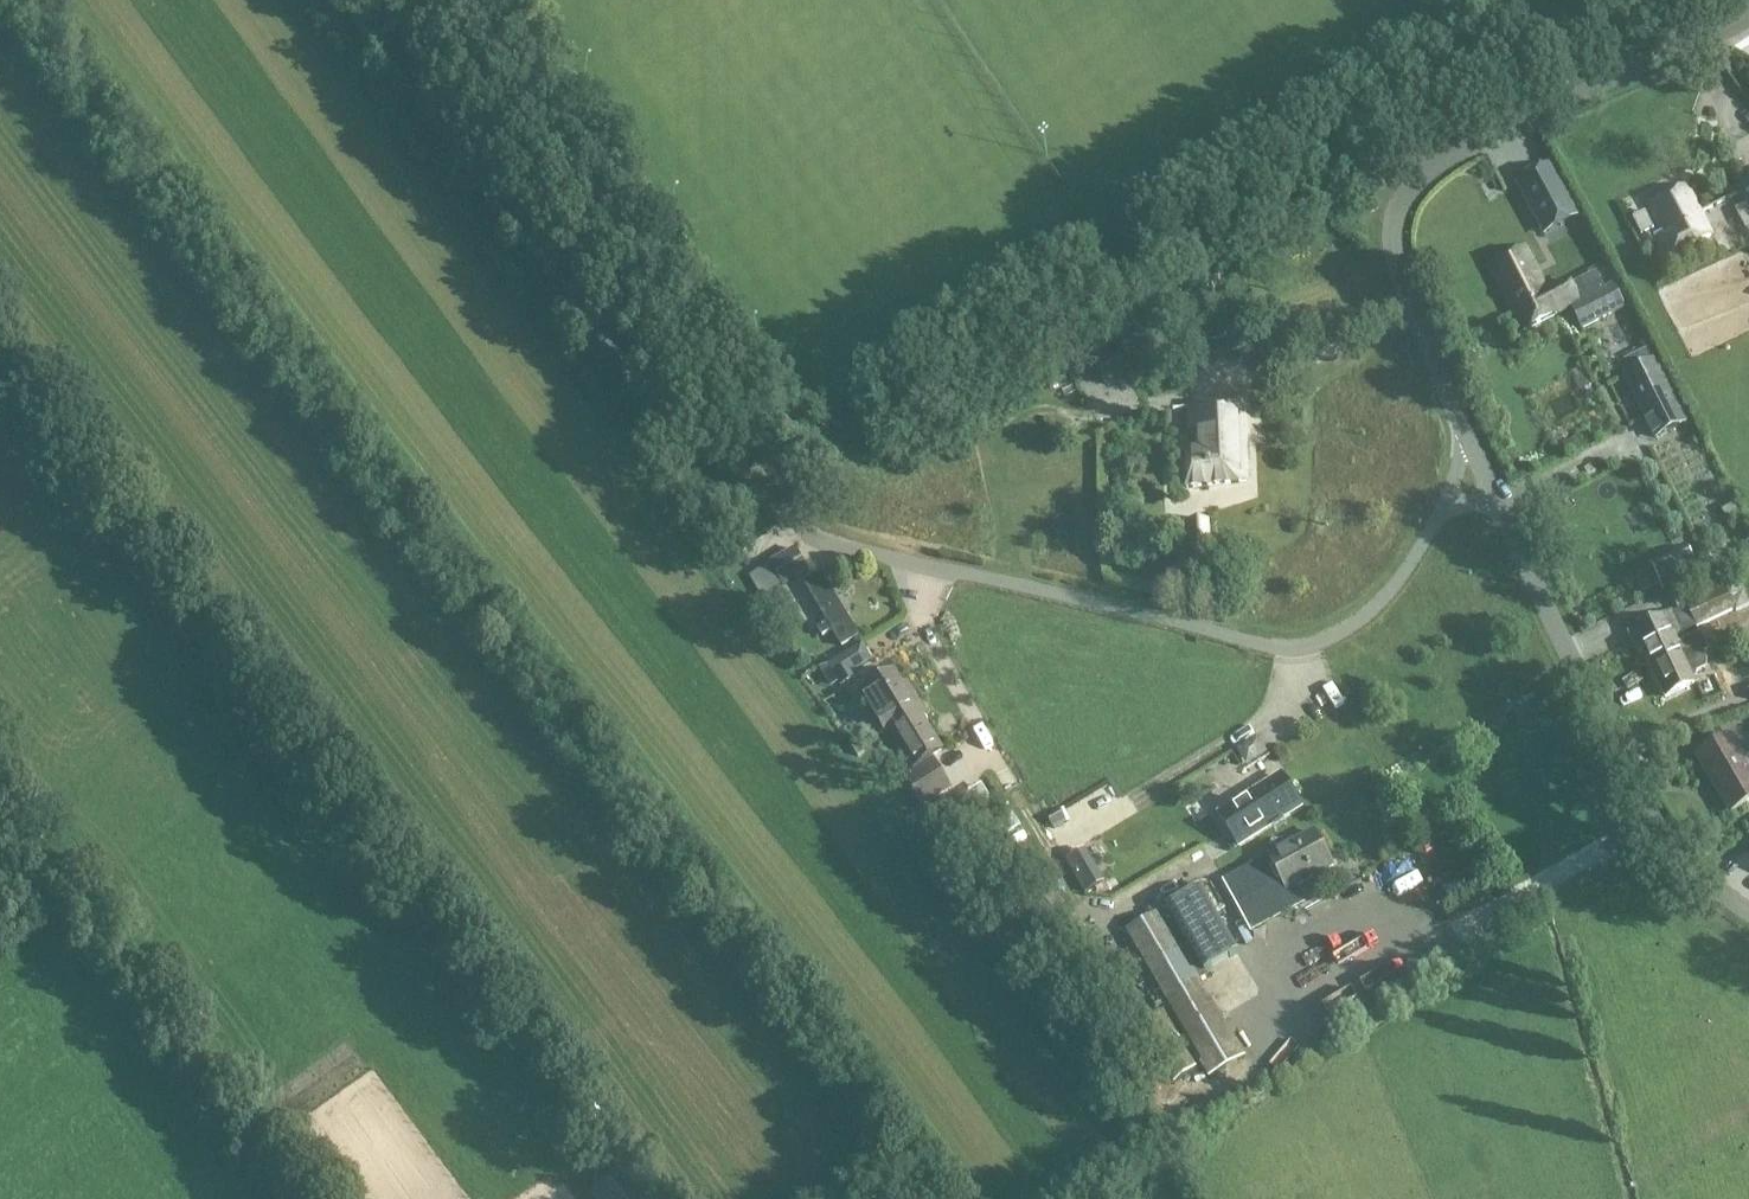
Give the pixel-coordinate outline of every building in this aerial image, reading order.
[(1581,217),(1552,164),(1516,184),(1544,237),(1581,217)] [(1502,165),(1460,192),(1475,216),(1517,189),(1502,165)] [(1739,188),(1748,209),(1748,183),(1739,188)] [(1657,242),(1666,259),(1713,236),(1689,189),(1653,208),(1668,237),(1657,242)] [(1645,212),(1633,218),(1641,235),(1654,229),(1645,212)] [(1552,297),(1550,293),(1526,249),(1491,268),(1516,315),(1552,297)] [(1105,386),(1182,351),(1170,324),(1217,303),(1203,272),(1157,293),(1162,306),(1111,330),(1119,348),(1094,359),(1105,386)] [(1597,274),(1571,286),(1569,283),(1550,293),(1552,297),(1516,315),(1524,331),(1559,313),(1558,312),(1571,305),(1584,329),(1625,307),(1614,286),(1606,291),(1597,274)] [(1625,377),(1654,439),(1684,424),(1655,363),(1625,377)] [(1244,404),(1217,406),(1221,486),(1247,483),(1244,404)] [(1221,486),(1217,406),(1191,407),(1193,454),(1185,454),(1188,489),(1221,486)] [(1210,550),(1209,522),(1189,522),(1189,550),(1210,550)] [(1652,566),(1664,591),(1700,574),(1688,549),(1652,566)] [(770,564),(782,586),(783,588),(810,573),(797,550),(770,564)] [(822,639),(834,632),(843,647),(859,638),(823,575),(806,585),(828,623),(817,630),(822,639)] [(1680,611),(1691,633),(1736,611),(1726,589),(1724,590),(1718,577),(1698,586),(1704,599),(1680,611)] [(1702,635),(1679,646),(1676,639),(1682,636),(1672,614),(1630,634),(1639,653),(1644,651),(1666,697),(1697,682),(1696,680),(1698,675),(1708,670),(1708,663),(1704,655),(1711,652),(1702,635)] [(863,646),(828,667),(829,668),(819,673),(823,681),(834,676),(842,689),(859,679),(855,673),(873,663),(863,646)] [(868,690),(915,769),(943,752),(895,674),(868,690)] [(1229,744),(1251,733),(1245,720),(1222,731),(1229,744)] [(1748,803),(1748,758),(1745,760),(1732,737),(1700,755),(1732,813),(1748,803)] [(953,791),(933,759),(903,778),(923,810),(953,791)] [(1240,847),(1257,836),(1300,808),(1281,778),(1238,806),(1220,817),(1240,847)] [(992,848),(1021,826),(1012,814),(1006,819),(992,801),(967,821),(981,839),(983,837),(992,848)] [(945,811),(929,822),(940,839),(956,829),(945,811)] [(1059,811),(1047,818),(1052,827),(1065,820),(1059,811)] [(1444,825),(1431,834),(1441,847),(1454,838),(1444,825)] [(1334,867),(1315,834),(1224,884),(1238,908),(1283,883),(1288,892),(1334,867)] [(1068,862),(1087,893),(1105,882),(1087,851),(1068,862)] [(1372,892),(1396,875),(1387,863),(1363,881),(1372,892)] [(1013,881),(1093,994),(1117,978),(1077,917),(1074,919),(1036,865),(1013,881)] [(1202,890),(1167,911),(1204,974),(1239,954),(1202,890)] [(1159,913),(1125,933),(1212,1079),(1246,1059),(1159,913)] [(1365,968),(1362,960),(1373,956),(1362,925),(1340,933),(1354,972),(1365,968)] [(1180,1039),(1163,1011),(1132,1030),(1158,1073),(1164,1070),(1174,1086),(1198,1071),(1179,1040),(1180,1039)] [(598,1188),(593,1192),(599,1198),(647,1198),(623,1168),(617,1173),(595,1145),(575,1159),(598,1188)]
